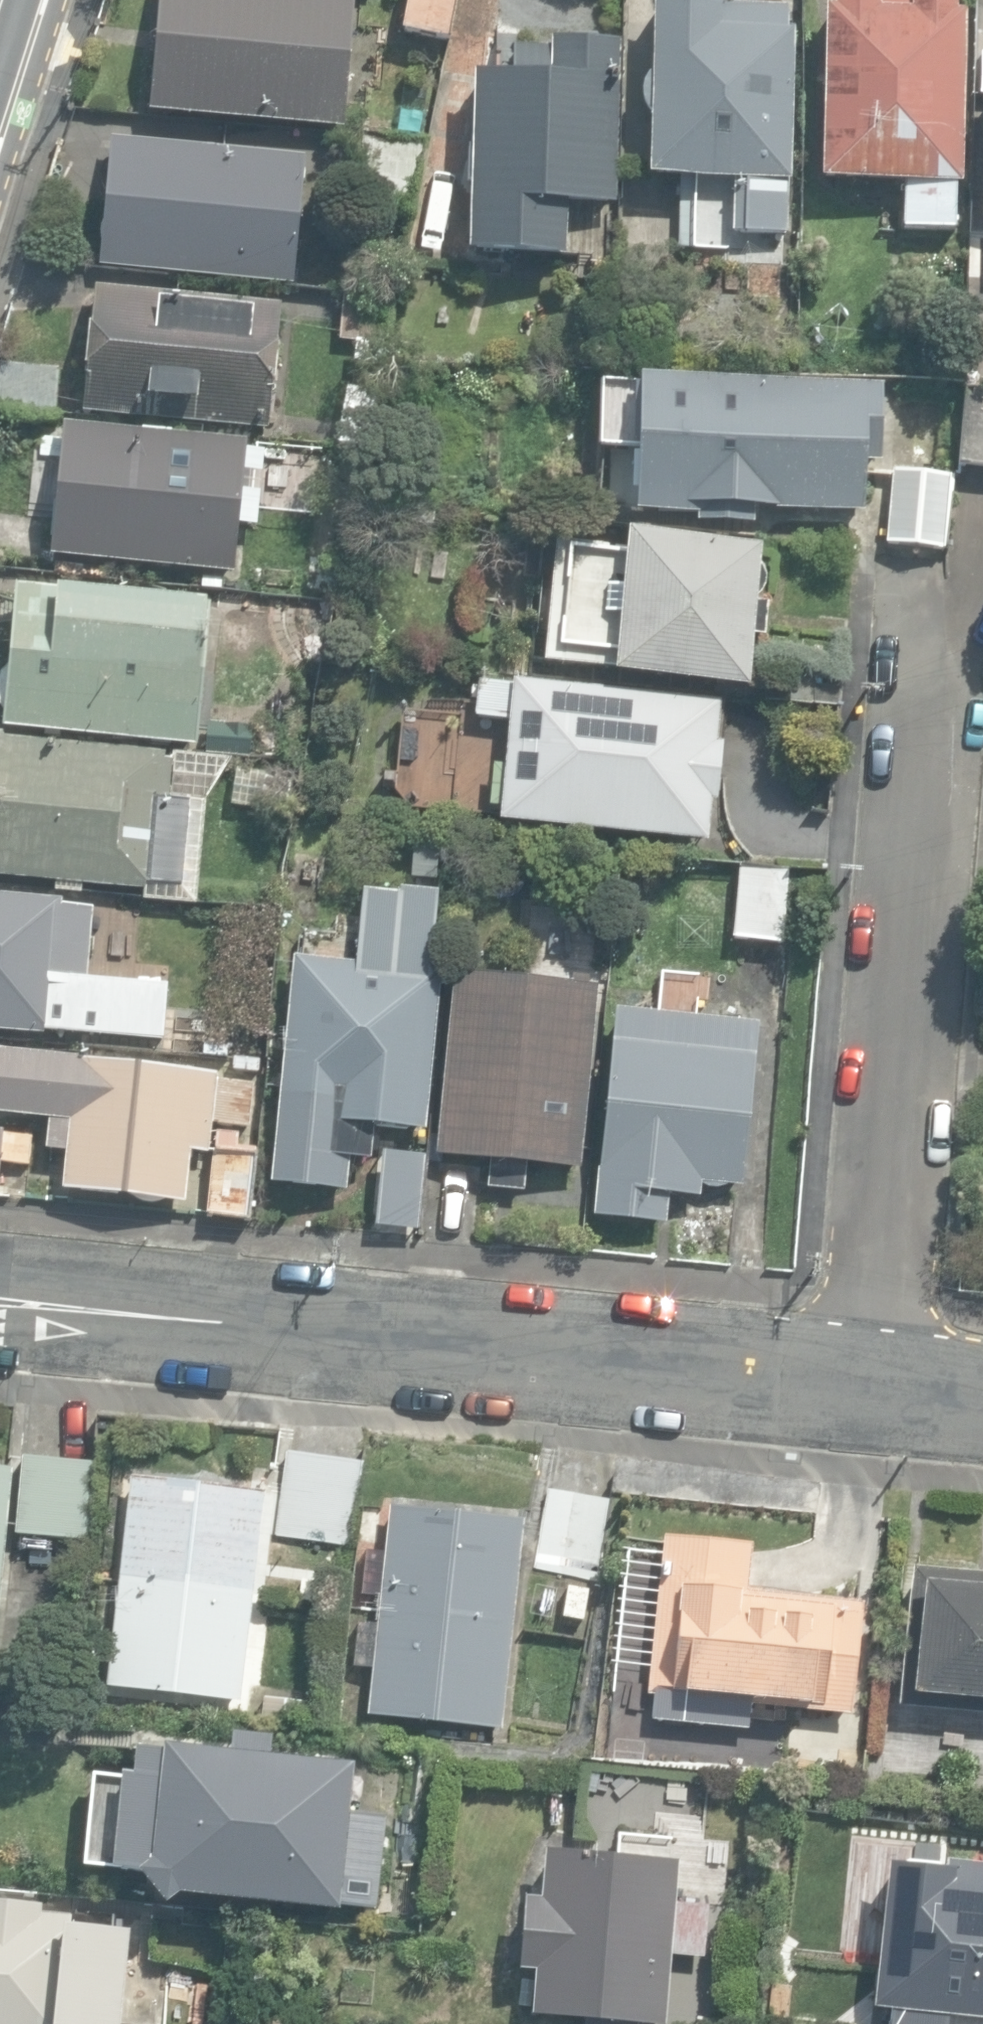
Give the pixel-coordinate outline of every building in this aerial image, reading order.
[(344,128),(355,0),(162,0),(152,111),(344,128)] [(451,41),(459,0),(410,0),(404,32),(451,41)] [(956,230),(957,184),(963,184),(966,11),(958,11),(958,0),(836,0),(836,9),(827,9),(824,180),(905,182),(904,229),(956,230)] [(736,232),(785,233),(787,180),(791,180),(795,29),(790,29),(791,7),(655,4),(653,73),(649,76),(644,83),(643,91),(643,103),(648,111),(652,115),(650,176),(738,179),(736,232)] [(466,251),(565,253),(566,199),(615,201),(619,36),(550,34),(550,43),(511,42),(510,71),(470,70),(466,251)] [(102,266),(296,284),(307,157),(113,139),(102,266)] [(85,411),(269,429),(281,305),(97,287),(85,411)] [(342,339),(388,345),(394,300),(348,295),(342,339)] [(697,517),(752,519),(752,504),(861,508),(863,457),(877,457),(880,381),(638,372),(634,508),(698,510),(697,517)] [(966,392),(959,460),(982,462),(982,393),(966,392)] [(237,572),(237,573),(250,442),(173,435),(173,430),(145,427),(145,431),(65,423),(53,555),(237,572)] [(888,543),(945,548),(951,475),(894,471),(888,543)] [(760,569),(762,534),(624,524),(622,548),(551,543),(543,663),(749,677),(752,640),(765,641),(767,608),(757,607),(758,600),(761,596),(763,590),(764,585),(763,580),(759,576),(760,569)] [(6,728),(199,745),(211,603),(18,586),(6,728)] [(502,822),(709,840),(712,800),(719,801),(724,743),(719,743),(722,703),(515,685),(515,688),(480,685),(477,718),(504,720),(503,734),(509,734),(507,767),(496,766),(492,807),(503,808),(502,817),(502,822)] [(209,754),(253,757),(256,726),(212,722),(209,754)] [(146,889),(147,882),(182,885),(190,799),(159,796),(163,753),(0,737),(0,875),(146,889)] [(237,767),(233,805),(292,811),(297,773),(237,767)] [(736,937),(785,943),(793,870),(744,865),(736,937)] [(371,1129),(427,1135),(444,973),(433,972),(441,895),(395,891),(394,896),(359,892),(351,965),(295,959),(271,1183),(341,1191),(344,1160),(367,1162),(371,1129)] [(157,1046),(162,989),(85,981),(92,907),(0,898),(0,1032),(157,1046)] [(437,1157),(578,1171),(597,986),(456,971),(437,1157)] [(595,1217),(667,1223),(669,1195),(702,1198),(703,1184),(707,1187),(711,1188),(715,1189),(719,1190),(724,1189),(727,1187),(732,1184),(744,1186),(758,1024),(756,1024),(618,1012),(604,1169),(599,1169),(595,1217)] [(185,1194),(191,1141),(209,1143),(212,1115),(248,1119),(253,1076),(216,1072),(217,1066),(0,1042),(0,1105),(47,1110),(43,1141),(66,1144),(62,1180),(185,1194)] [(257,1064),(258,1049),(233,1047),(232,1063),(257,1064)] [(2,1162),(30,1165),(33,1133),(0,1130),(0,1187),(2,1162)] [(211,1218),(251,1221),(256,1155),(241,1154),(242,1136),(217,1134),(211,1218)] [(371,1224),(411,1228),(419,1153),(379,1149),(371,1224)] [(320,1551),(340,1553),(341,1543),(353,1544),(362,1460),(285,1451),(276,1537),(321,1542),(320,1551)] [(18,1533),(89,1539),(96,1463),(24,1457),(18,1533)] [(12,1467),(0,1466),(0,1601),(12,1467)] [(135,1473),(123,1579),(254,1593),(266,1487),(135,1473)] [(537,1565),(599,1575),(611,1500),(550,1490),(537,1565)] [(380,1596),(379,1612),(511,1625),(521,1521),(388,1508),(384,1552),(366,1550),(362,1595),(380,1596)] [(648,1666),(643,1718),(751,1729),(753,1704),(853,1714),(864,1601),(749,1590),(754,1547),(663,1538),(662,1553),(624,1549),(613,1662),(648,1666)] [(982,1714),(982,1577),(912,1570),(900,1706),(982,1714)] [(242,1699),(254,1593),(123,1579),(111,1685),(242,1699)] [(588,1589),(568,1586),(563,1617),(583,1620),(588,1589)] [(500,1729),(511,1625),(379,1612),(378,1623),(358,1621),(354,1667),(372,1668),(367,1716),(500,1729)] [(272,1719),(307,1722),(308,1700),(273,1698),(272,1719)] [(63,1757),(50,1859),(132,1865),(157,1896),(175,1891),(333,1904),(338,1900),(376,1904),(381,1809),(344,1808),(348,1757),(267,1750),(269,1729),(227,1725),(225,1748),(177,1744),(178,1733),(152,1731),(151,1747),(129,1746),(127,1768),(108,1766),(109,1761),(63,1757)] [(672,1956),(705,1958),(708,1907),(678,1905),(681,1862),(546,1852),(543,1898),(527,1897),(522,1969),(536,1970),(533,2016),(586,2020),(586,2023),(667,2023),(672,1956)] [(949,2014),(982,2018),(982,1866),(938,1861),(938,1866),(889,1860),(873,1998),(872,2007),(884,2008),(882,2023),(948,2023),(949,2014)] [(39,1901),(0,1897),(0,2023),(118,2023),(124,1962),(132,1963),(137,1913),(91,1909),(90,1917),(38,1911),(39,1901)]
